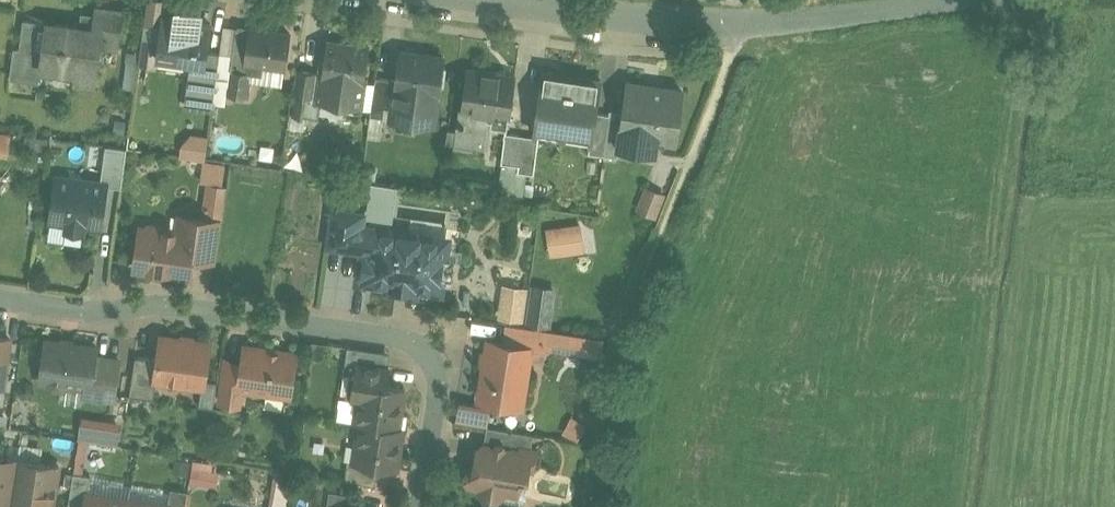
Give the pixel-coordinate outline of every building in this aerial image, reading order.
[(156,0),(150,0),(141,63),(158,65),(159,57),(165,16),(167,1),(156,0)] [(125,12),(98,8),(96,18),(95,29),(105,31),(103,45),(120,47),(125,12)] [(59,26),(24,21),(20,50),(14,50),(11,77),(41,81),(43,66),(78,71),(76,82),(98,85),(103,45),(105,31),(95,29),(96,18),(80,16),(78,27),(60,24),(59,26)] [(199,24),(184,22),(184,19),(183,19),(166,17),(166,16),(165,16),(159,57),(192,61),(186,103),(214,107),(222,53),(209,51),(212,24),(200,22),(199,24)] [(292,35),(238,27),(232,70),(251,73),(251,74),(264,76),(265,66),(287,69),(292,35)] [(351,47),(328,44),(324,74),(324,76),(325,76),(363,82),(368,46),(352,44),(351,47)] [(445,56),(402,50),(398,80),(394,109),(410,111),(408,121),(435,125),(445,56)] [(494,73),(467,69),(462,108),(493,112),(491,127),(505,128),(507,115),(508,115),(513,78),(494,75),(494,73)] [(597,81),(546,73),(547,70),(544,69),(535,135),(537,135),(538,128),(565,132),(564,139),(566,139),(567,132),(591,136),(590,143),(593,144),(597,111),(601,78),(598,78),(597,81)] [(251,73),(232,70),(228,94),(248,97),(251,74),(251,73)] [(324,74),(301,71),(295,114),(320,118),(322,101),(321,101),(325,76),(324,76),(324,74)] [(363,82),(325,76),(321,101),(322,101),(360,106),(363,82)] [(398,80),(377,77),(371,116),(385,118),(386,108),(394,109),(398,80)] [(647,87),(628,84),(624,110),(622,127),(624,128),(660,133),(659,140),(677,142),(684,96),(647,90),(647,87)] [(459,108),(454,144),(488,149),(491,127),(493,112),(462,108),(459,108)] [(624,110),(611,108),(611,113),(605,153),(620,156),(624,128),(622,127),(624,110)] [(611,113),(597,111),(593,144),(590,143),(589,151),(605,153),(611,113)] [(0,131),(0,155),(8,156),(11,132),(0,131)] [(190,133),(187,157),(211,160),(214,136),(190,133)] [(540,140),(522,137),(521,141),(518,167),(517,172),(535,175),(540,140)] [(521,141),(505,139),(501,164),(518,167),(521,141)] [(108,183),(58,176),(52,219),(69,221),(68,229),(85,231),(86,224),(102,226),(108,183)] [(665,192),(647,186),(639,210),(657,216),(665,192)] [(226,199),(209,197),(206,218),(224,221),(228,188),(227,188),(226,199)] [(367,213),(332,208),(327,247),(371,253),(374,232),(364,231),(367,213)] [(206,218),(198,217),(195,234),(197,234),(194,257),(219,260),(224,221),(206,218)] [(167,230),(163,225),(151,224),(147,227),(143,227),(137,268),(191,276),(194,257),(197,234),(195,234),(167,230)] [(580,224),(547,229),(551,255),(584,250),(580,224)] [(401,248),(403,234),(374,230),(374,232),(371,253),(368,281),(397,285),(399,267),(401,248)] [(425,237),(403,234),(401,248),(399,267),(397,285),(441,291),(442,282),(453,284),(456,261),(446,259),(447,249),(424,246),(425,237)] [(528,288),(504,284),(500,316),(523,320),(528,288)] [(557,290),(533,286),(527,321),(551,325),(557,290)] [(548,328),(509,323),(506,343),(533,347),(532,348),(545,350),(548,328)] [(211,342),(164,335),(160,359),(158,379),(159,379),(204,386),(205,386),(206,379),(211,342)] [(603,340),(571,335),(569,349),(601,354),(603,340)] [(4,385),(11,337),(0,336),(0,384),(4,385)] [(98,347),(48,340),(43,380),(49,381),(54,387),(64,388),(70,383),(88,386),(93,387),(97,356),(98,347)] [(506,343),(490,340),(489,349),(485,351),(483,362),(486,366),(481,397),(486,398),(490,404),(502,406),(508,402),(523,404),(532,348),(533,347),(506,343)] [(298,353),(246,346),(243,365),(240,388),(243,388),(292,395),(298,353)] [(367,349),(352,347),(349,364),(360,365),(360,362),(365,363),(367,349)] [(393,352),(367,349),(365,363),(390,367),(393,352)] [(121,359),(97,356),(93,387),(88,386),(87,394),(115,398),(121,359)] [(160,359),(138,356),(132,395),(156,399),(159,379),(158,379),(160,359)] [(365,363),(360,362),(360,365),(357,382),(387,386),(388,385),(390,367),(365,363)] [(243,365),(227,363),(222,402),(240,404),(243,388),(240,388),(243,365)] [(219,381),(206,379),(205,386),(204,386),(201,405),(216,407),(219,381)] [(387,386),(357,382),(354,399),(341,397),(337,419),(357,422),(358,421),(405,429),(405,428),(407,428),(409,414),(403,413),(407,388),(388,385),(387,386)] [(491,408),(461,402),(458,417),(488,423),(491,408)] [(586,424),(572,416),(564,432),(578,439),(586,424)] [(123,423),(83,417),(80,438),(89,439),(120,444),(123,423)] [(405,429),(358,421),(357,422),(362,423),(356,461),(380,464),(380,466),(399,469),(405,429)] [(535,433),(489,426),(486,443),(520,448),(533,446),(535,433)] [(89,439),(80,438),(76,465),(85,467),(89,439)] [(520,448),(486,443),(480,447),(477,466),(475,465),(470,469),(468,479),(472,484),(483,486),(482,490),(487,496),(498,498),(504,494),(509,500),(522,502),(528,497),(531,480),(528,476),(530,468),(536,469),(542,465),(544,453),(539,447),(533,446),(520,448)] [(19,465),(3,463),(0,458),(0,506),(12,506),(19,465)] [(356,461),(350,460),(346,479),(377,484),(380,466),(380,464),(356,461)] [(219,466),(195,461),(191,479),(215,484),(219,466)] [(34,468),(19,465),(12,506),(54,506),(61,466),(42,463),(34,468)] [(291,473),(276,471),(271,502),(286,505),(291,473)] [(75,472),(70,506),(86,506),(88,494),(89,494),(92,475),(75,472)] [(172,487),(169,506),(171,506),(187,506),(190,490),(172,487)] [(331,491),(329,506),(358,506),(359,495),(331,491)] [(88,494),(86,506),(128,506),(129,500),(89,494),(88,494)]
